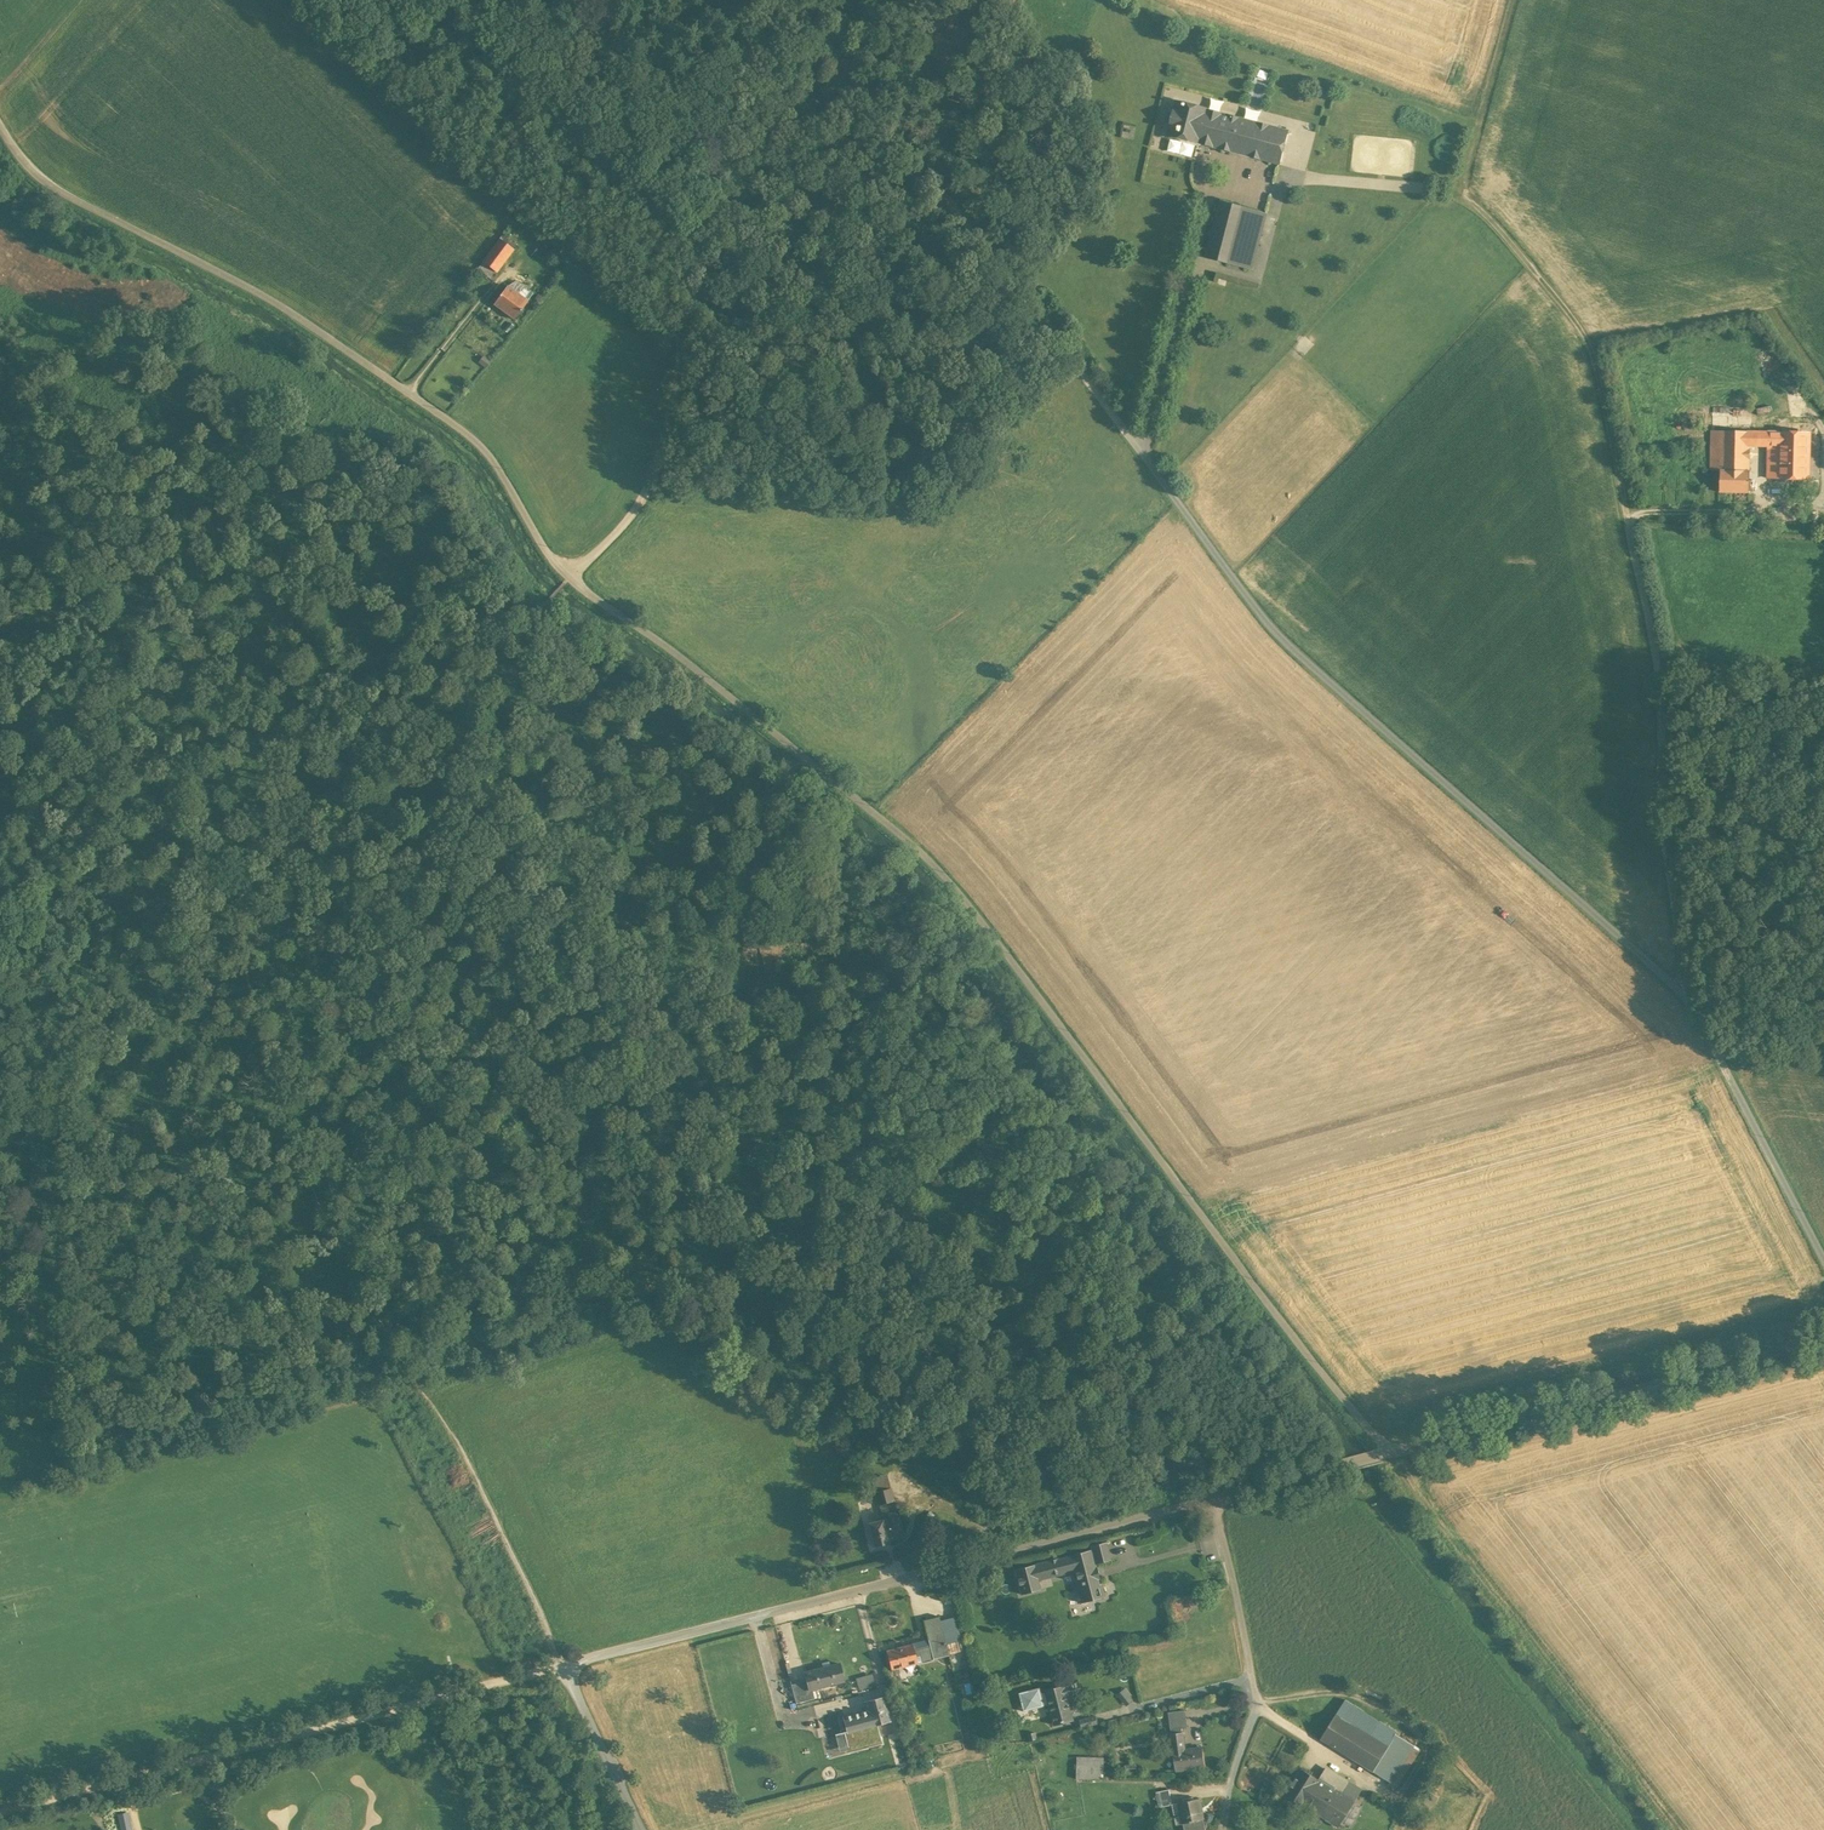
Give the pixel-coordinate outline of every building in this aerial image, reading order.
[(1209,109),(1176,101),(1167,136),(1200,144),(1209,110),(1209,109)] [(1289,131),(1209,110),(1200,144),(1280,165),(1289,131)] [(1122,135),(1132,138),(1136,126),(1126,123),(1122,135)] [(1251,194),(1233,189),(1230,204),(1247,208),(1251,194)] [(1230,204),(1220,201),(1206,257),(1233,264),(1247,208),(1230,204)] [(1266,213),(1247,208),(1233,264),(1251,270),(1266,213)] [(500,239),(483,262),(497,272),(513,250),(500,239)] [(497,272),(483,262),(478,269),(491,279),(497,272)] [(528,301),(508,286),(494,305),(515,320),(528,301)] [(1804,383),(1786,364),(1775,372),(1787,385),(1804,383)] [(1751,408),(1712,406),(1711,430),(1750,431),(1751,431),(1751,408)] [(1791,418),(1791,433),(1809,433),(1810,419),(1809,419),(1791,418)] [(1819,419),(1810,419),(1808,479),(1807,489),(1817,489),(1819,419)] [(1750,431),(1711,430),(1710,469),(1719,470),(1719,469),(1749,470),(1750,445),(1750,431)] [(1751,431),(1750,431),(1750,445),(1758,445),(1758,432),(1751,431)] [(1768,432),(1758,432),(1758,445),(1767,445),(1768,432)] [(1780,432),(1768,432),(1767,445),(1767,451),(1779,452),(1780,432)] [(1791,433),(1780,432),(1779,452),(1778,478),(1793,479),(1808,479),(1809,433),(1791,433)] [(1779,452),(1767,451),(1766,478),(1778,478),(1779,452)] [(1749,470),(1719,469),(1719,470),(1719,491),(1748,492),(1749,470)] [(1808,479),(1793,479),(1793,488),(1807,489),(1808,479)] [(874,1487),(883,1487),(883,1475),(874,1475),(874,1487)] [(891,1488),(874,1492),(878,1505),(885,1503),(894,1501),(891,1488)] [(894,1501),(885,1503),(888,1519),(870,1524),(875,1545),(887,1542),(887,1540),(903,1536),(894,1501)] [(1106,1546),(1089,1550),(1094,1567),(1110,1563),(1106,1546)] [(1089,1550),(1066,1556),(1070,1572),(1080,1607),(1103,1601),(1094,1567),(1089,1550)] [(1066,1556),(1048,1561),(1052,1575),(1051,1575),(1051,1577),(1070,1572),(1066,1556)] [(1048,1561),(1014,1570),(1021,1594),(1040,1589),(1037,1579),(1051,1575),(1052,1575),(1048,1561)] [(948,1655),(939,1617),(923,1621),(933,1659),(948,1655)] [(913,1644),(886,1651),(891,1670),(917,1663),(913,1644)] [(840,1663),(803,1673),(806,1681),(808,1691),(812,1690),(844,1681),(840,1663)] [(870,1673),(855,1677),(858,1689),(873,1686),(870,1673)] [(806,1681),(791,1685),(796,1704),(815,1699),(812,1690),(808,1691),(806,1681)] [(1080,1682),(1046,1691),(1055,1725),(1074,1720),(1068,1697),(1083,1693),(1080,1682)] [(1023,1709),(1042,1705),(1038,1687),(1019,1691),(1023,1709)] [(1133,1701),(1124,1690),(1118,1695),(1128,1706),(1133,1701)] [(884,1696),(864,1702),(866,1710),(843,1716),(847,1731),(844,1732),(847,1747),(858,1744),(857,1742),(868,1739),(868,1741),(881,1738),(877,1724),(890,1721),(884,1696)] [(1380,1722),(1345,1700),(1337,1714),(1371,1736),(1379,1723),(1380,1722)] [(1186,1710),(1169,1712),(1171,1730),(1182,1729),(1188,1728),(1186,1710)] [(1371,1736),(1337,1714),(1321,1739),(1374,1771),(1389,1747),(1388,1746),(1371,1736)] [(1096,1716),(1080,1720),(1082,1728),(1098,1724),(1096,1716)] [(1396,1734),(1379,1723),(1371,1736),(1388,1746),(1396,1734)] [(1182,1729),(1171,1730),(1173,1747),(1185,1746),(1183,1733),(1182,1729)] [(1396,1734),(1388,1746),(1389,1747),(1374,1771),(1392,1783),(1415,1746),(1396,1734)] [(1203,1748),(1185,1750),(1185,1746),(1173,1747),(1177,1771),(1206,1767),(1203,1748)] [(1104,1758),(1078,1758),(1077,1779),(1104,1780),(1104,1758)] [(1303,1769),(1286,1795),(1304,1806),(1305,1805),(1321,1780),(1320,1779),(1303,1769)] [(1362,1791),(1326,1769),(1320,1779),(1321,1780),(1305,1805),(1340,1826),(1362,1791)] [(1170,1790),(1157,1792),(1160,1808),(1173,1805),(1170,1790)] [(1179,1803),(1184,1824),(1185,1829),(1206,1829),(1204,1820),(1200,1799),(1179,1803)] [(119,1815),(123,1829),(131,1829),(127,1814),(119,1815)]
